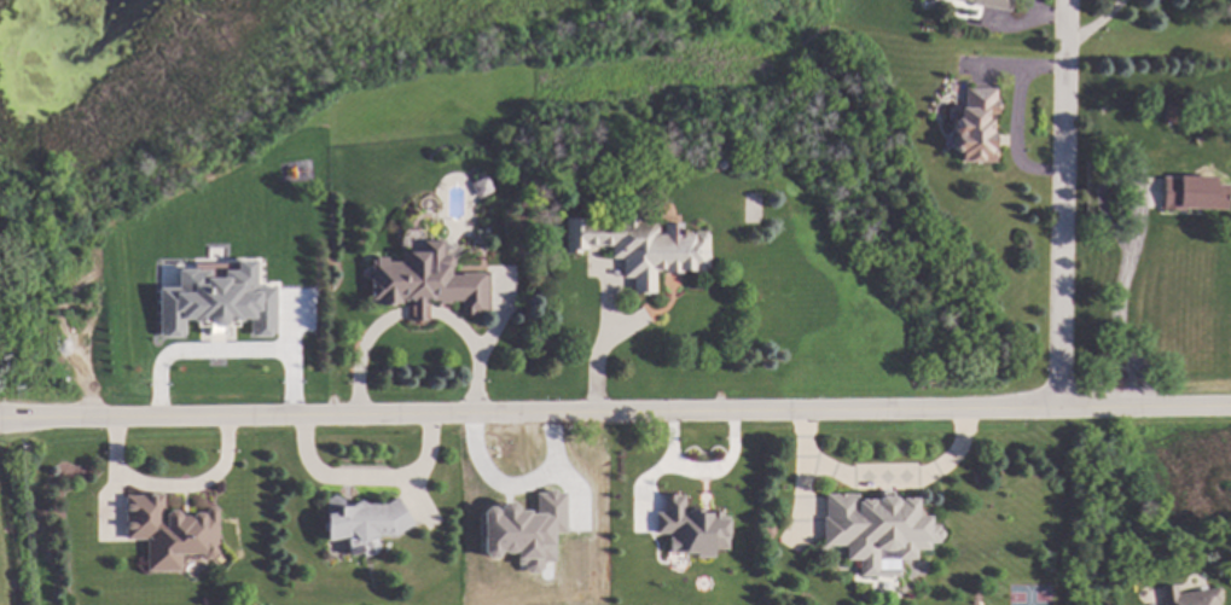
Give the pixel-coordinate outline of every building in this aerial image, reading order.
[(970,4),(970,0),(1010,0),(1009,8),(970,4)] [(993,98),(998,98),(998,114),(987,114),(987,118),(992,118),(991,132),(993,132),(993,142),(995,142),(995,162),(956,162),(957,155),(950,149),(950,139),(953,134),(948,129),(948,123),(954,117),(957,117),(957,107),(962,107),(962,87),(994,87),(993,98)] [(1110,116),(1098,115),(1098,103),(1110,103),(1110,116)] [(725,157),(726,163),(722,168),(716,169),(712,165),(710,159),(714,156),(719,155),(725,157)] [(1214,182),(1229,182),(1227,209),(1213,209),(1213,210),(1160,209),(1161,176),(1214,178),(1214,182)] [(476,199),(490,192),(483,177),(468,184),(476,199)] [(586,221),(620,220),(620,219),(652,217),(657,223),(677,225),(677,232),(703,232),(705,234),(705,268),(652,268),(652,293),(628,293),(628,277),(621,277),(620,258),(608,258),(608,246),(585,246),(585,252),(563,254),(563,216),(586,216),(586,221)] [(440,254),(447,254),(451,257),(451,264),(447,268),(448,274),(486,272),(488,314),(458,316),(457,301),(422,303),(423,319),(411,320),(410,299),(367,302),(367,260),(399,260),(399,250),(419,250),(418,240),(440,240),(440,254)] [(155,335),(153,289),(174,287),(173,269),(192,269),(192,270),(207,270),(207,278),(219,278),(219,270),(232,270),(232,261),(252,261),(252,287),(271,287),(272,333),(266,333),(266,336),(251,337),(251,333),(246,333),(246,320),(238,320),(238,322),(234,322),(234,327),(223,327),(223,322),(222,322),(222,336),(203,336),(203,322),(202,322),(202,327),(192,327),(192,322),(188,322),(188,320),(180,320),(180,335),(175,335),(175,337),(159,337),(159,335),(155,335)] [(480,512),(480,524),(475,524),(475,539),(480,539),(480,553),(484,559),(493,559),(498,554),(498,552),(499,552),(501,554),(507,554),(511,553),(512,552),(513,552),(515,565),(521,565),(521,569),(526,574),(534,574),(539,569),(539,563),(552,563),(551,534),(563,534),(562,494),(553,494),(551,490),(544,490),(541,494),(533,494),(533,513),(527,513),(527,511),(515,511),(515,508),(510,502),(501,502),(495,508),(497,514),(495,514),(495,511),(492,507),(484,507),(480,512)] [(161,516),(163,516),(163,513),(168,508),(175,508),(179,512),(179,514),(190,514),(192,511),(201,511),(203,514),(203,510),(208,506),(213,506),(216,510),(216,553),(211,557),(203,557),(199,552),(179,552),(180,570),(145,570),(145,537),(123,537),(123,494),(139,494),(139,493),(161,493),(161,516)] [(342,498),(342,504),(352,505),(352,502),(359,499),(366,501),(384,501),(396,495),(413,523),(394,534),(377,534),(377,537),(361,541),(364,551),(349,554),(344,536),(325,540),(325,531),(323,531),(323,520),(325,522),(324,499),(331,493),(342,498)] [(854,499),(914,499),(914,516),(927,516),(927,525),(936,525),(936,541),(927,541),(927,548),(913,548),(913,559),(876,559),(876,576),(869,576),(869,568),(860,568),(860,560),(843,560),(843,546),(821,546),(820,517),(823,517),(823,494),(854,493),(854,499)] [(652,513),(661,513),(660,496),(673,495),(673,496),(680,496),(680,513),(685,513),(685,511),(699,511),(699,513),(705,513),(718,513),(718,517),(724,517),(725,549),(709,549),(709,558),(691,558),(691,554),(679,554),(679,553),(664,553),(664,537),(669,537),(669,535),(652,535),(652,513)] [(1215,601),(1216,604),(1162,604),(1159,586),(1173,583),(1175,595),(1217,588),(1219,601),(1215,601)]
